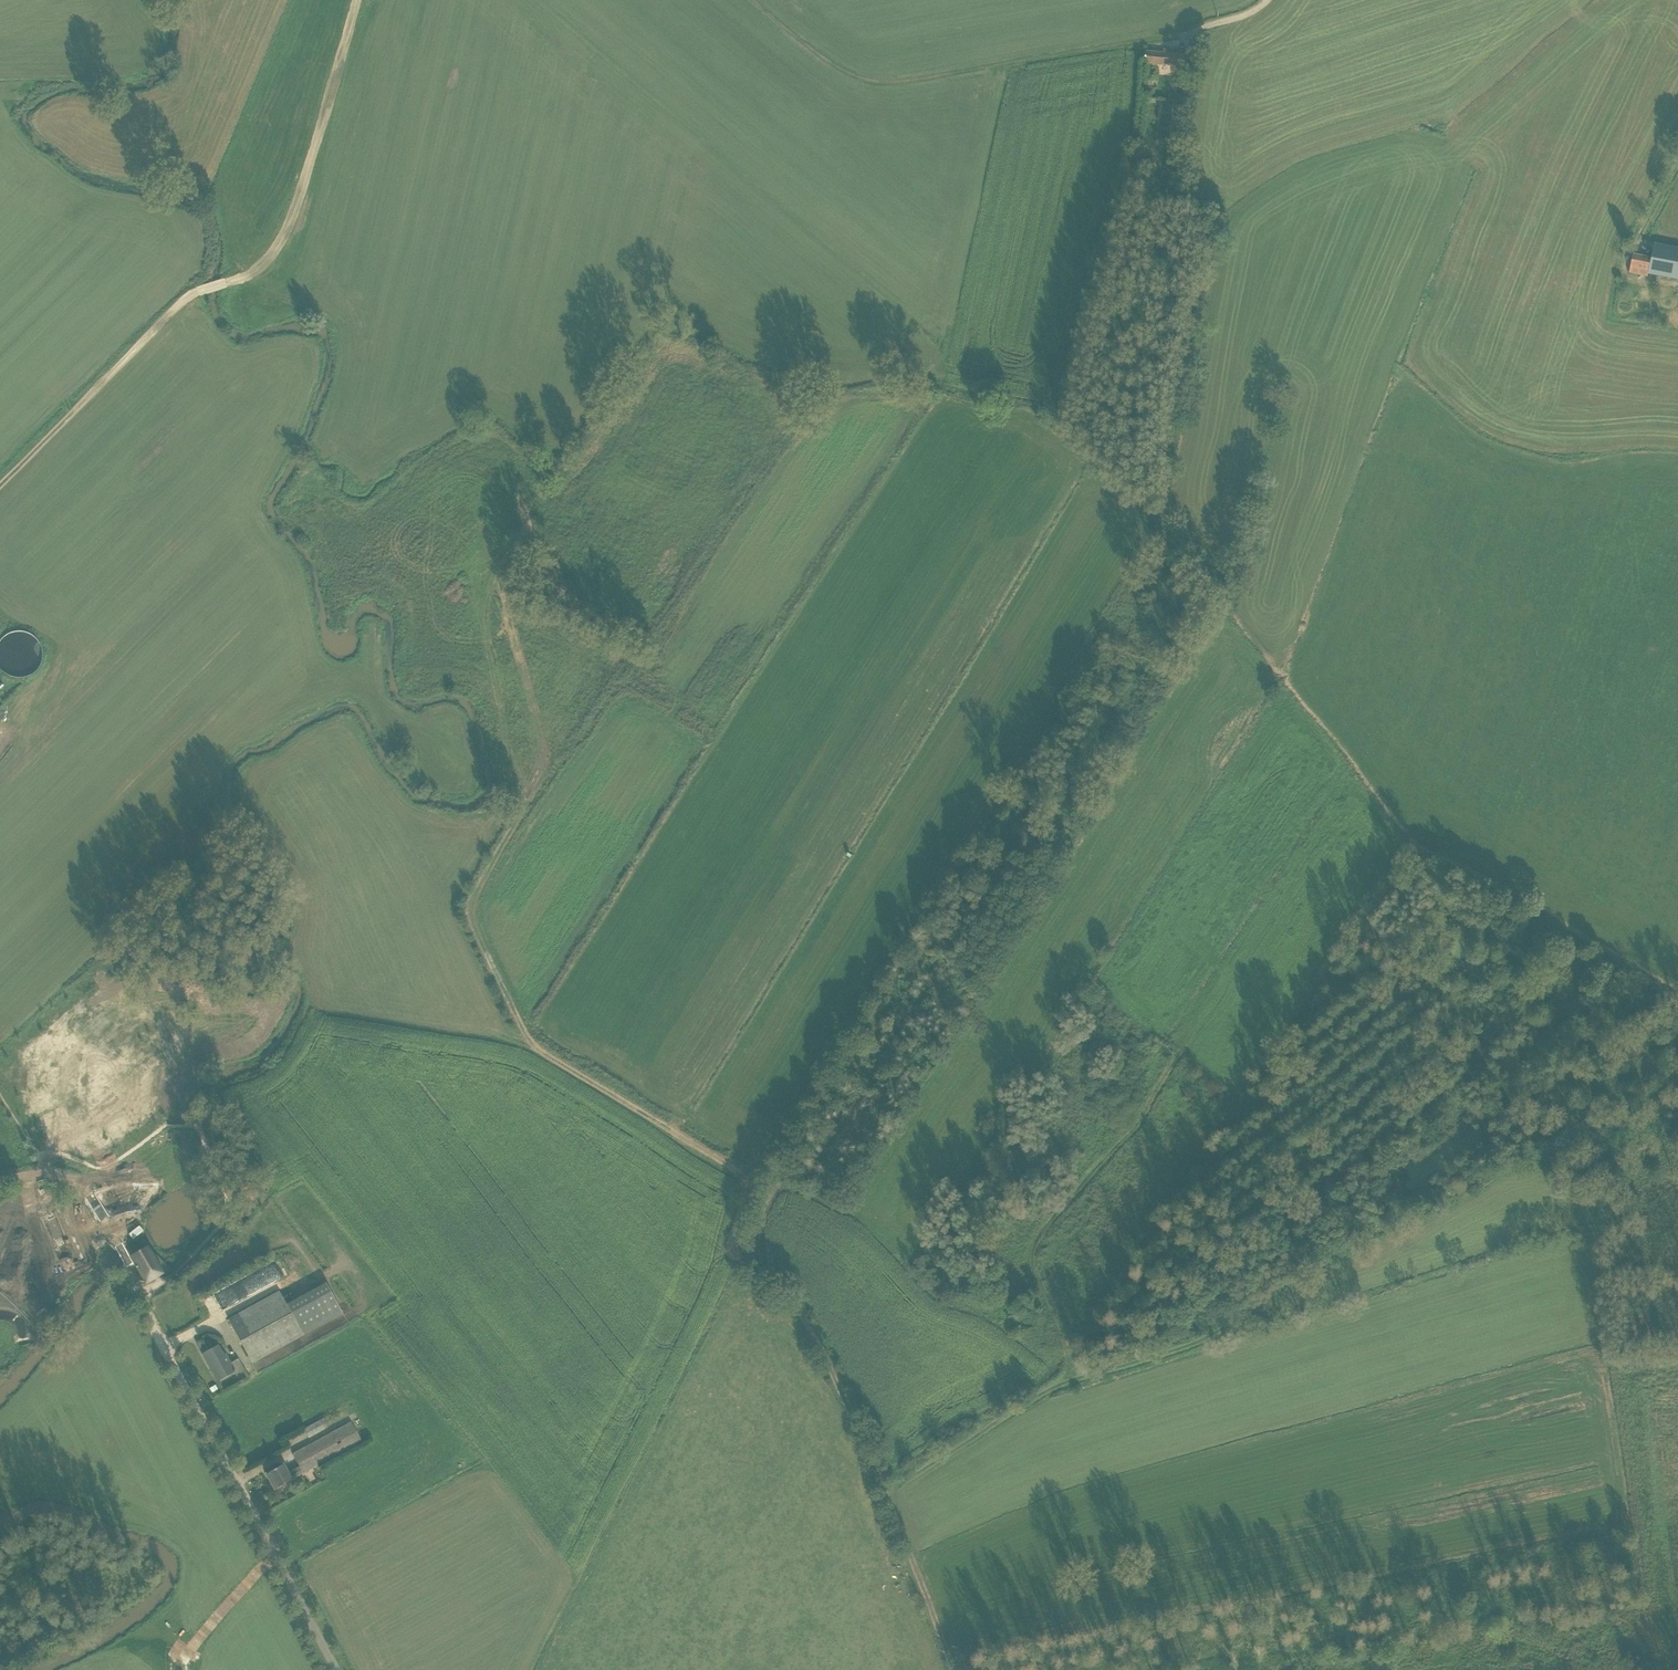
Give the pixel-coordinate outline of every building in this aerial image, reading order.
[(1168,53),(1168,50),(1163,49),(1163,53),(1145,51),(1144,62),(1179,66),(1179,70),(1185,70),(1187,55),(1168,53)] [(1631,265),(1629,273),(1649,277),(1650,273),(1677,278),(1677,248),(1654,244),(1651,258),(1633,254),(1631,265)] [(251,1201),(260,1196),(252,1183),(243,1188),(251,1201)] [(150,1249),(132,1259),(145,1282),(163,1272),(150,1249)] [(270,1257),(234,1277),(241,1291),(278,1271),(270,1257)] [(342,1314),(325,1283),(286,1304),(279,1291),(228,1319),(252,1363),(342,1314)] [(206,1349),(212,1345),(209,1339),(202,1342),(206,1349)] [(216,1382),(235,1372),(236,1374),(244,1370),(238,1359),(230,1363),(225,1353),(223,1354),(218,1344),(201,1354),(216,1382)] [(303,1472),(362,1440),(351,1421),(292,1453),(303,1472)] [(296,1427),(278,1436),(282,1443),(299,1435),(296,1427)] [(274,1489),(291,1480),(283,1464),(265,1473),(274,1489)]
